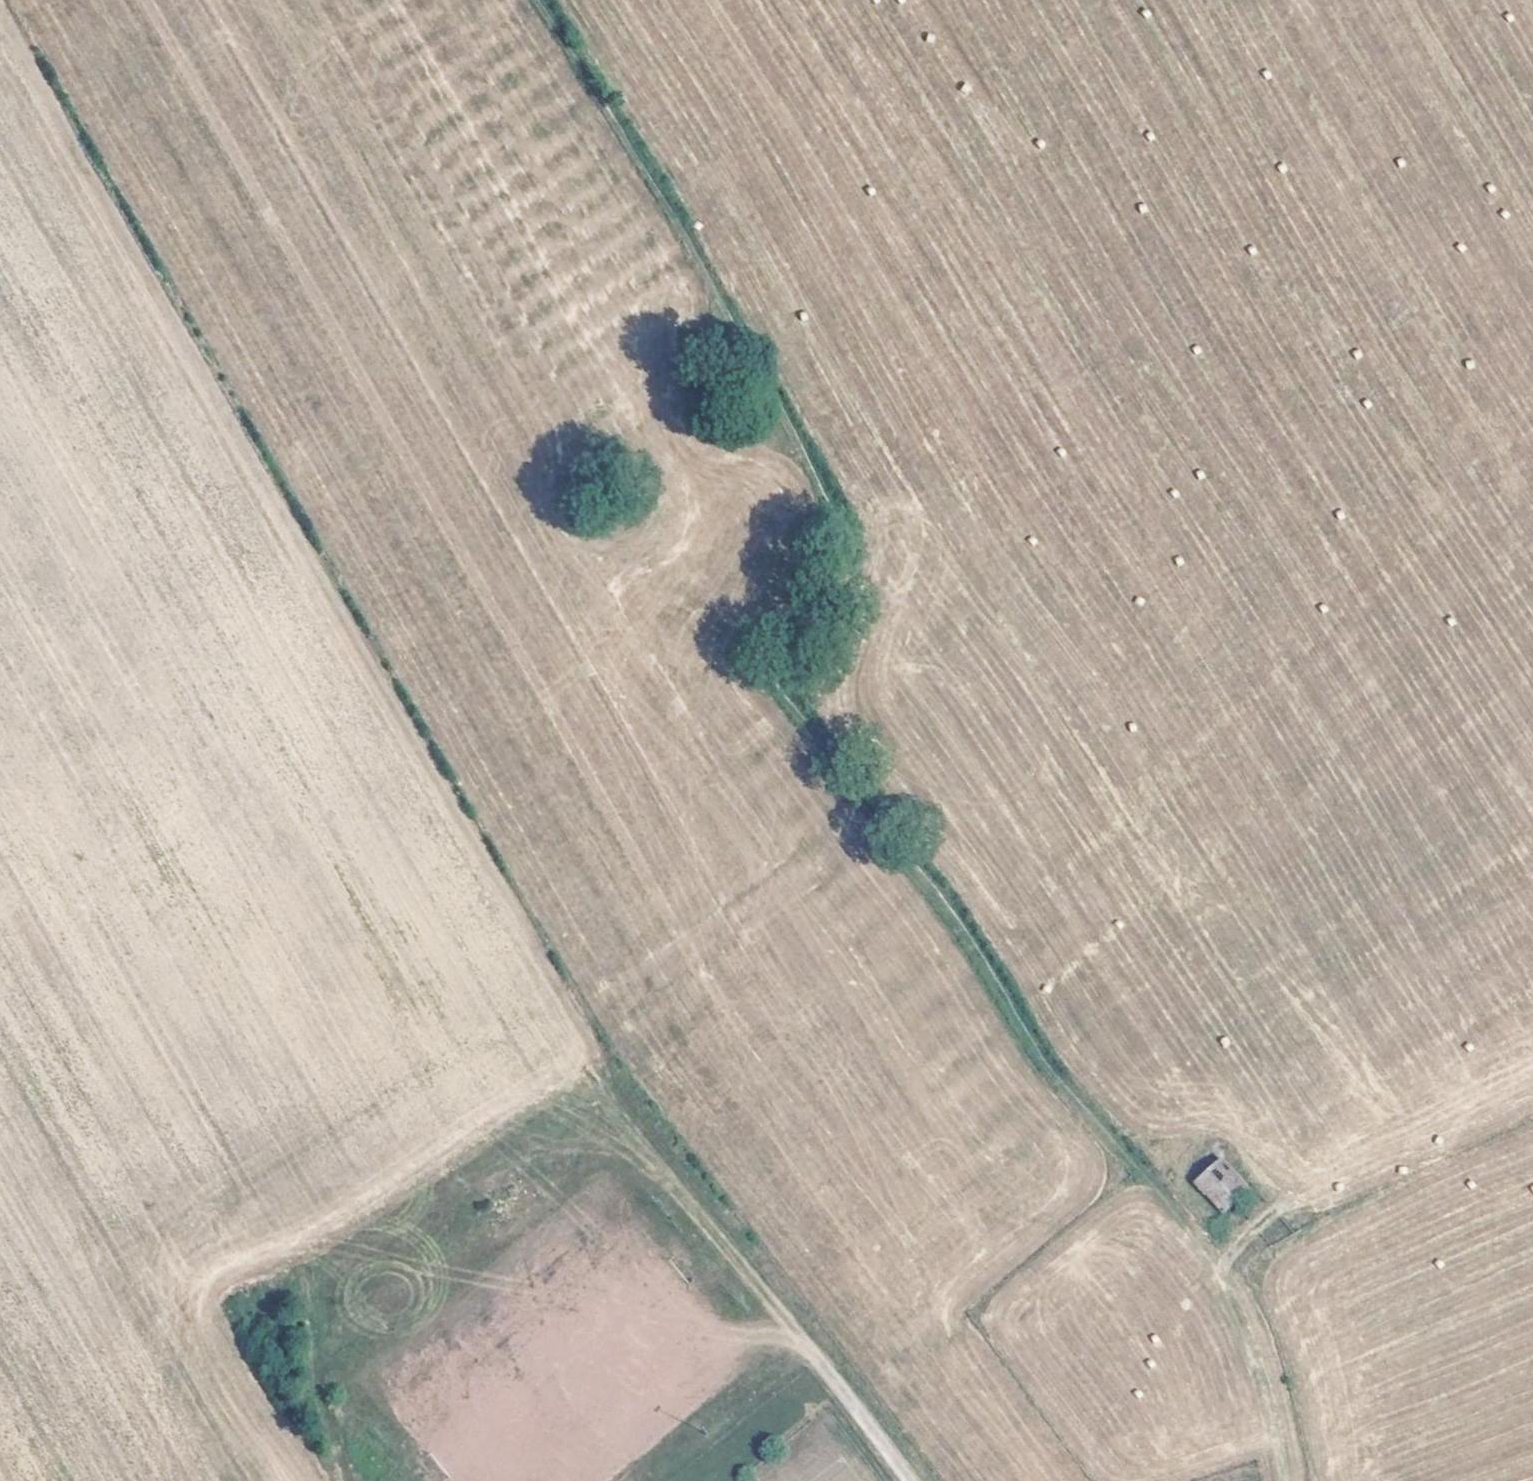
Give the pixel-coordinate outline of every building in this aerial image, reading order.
[(1192,1184),(1225,1212),(1249,1184),(1216,1156),(1192,1184)]
